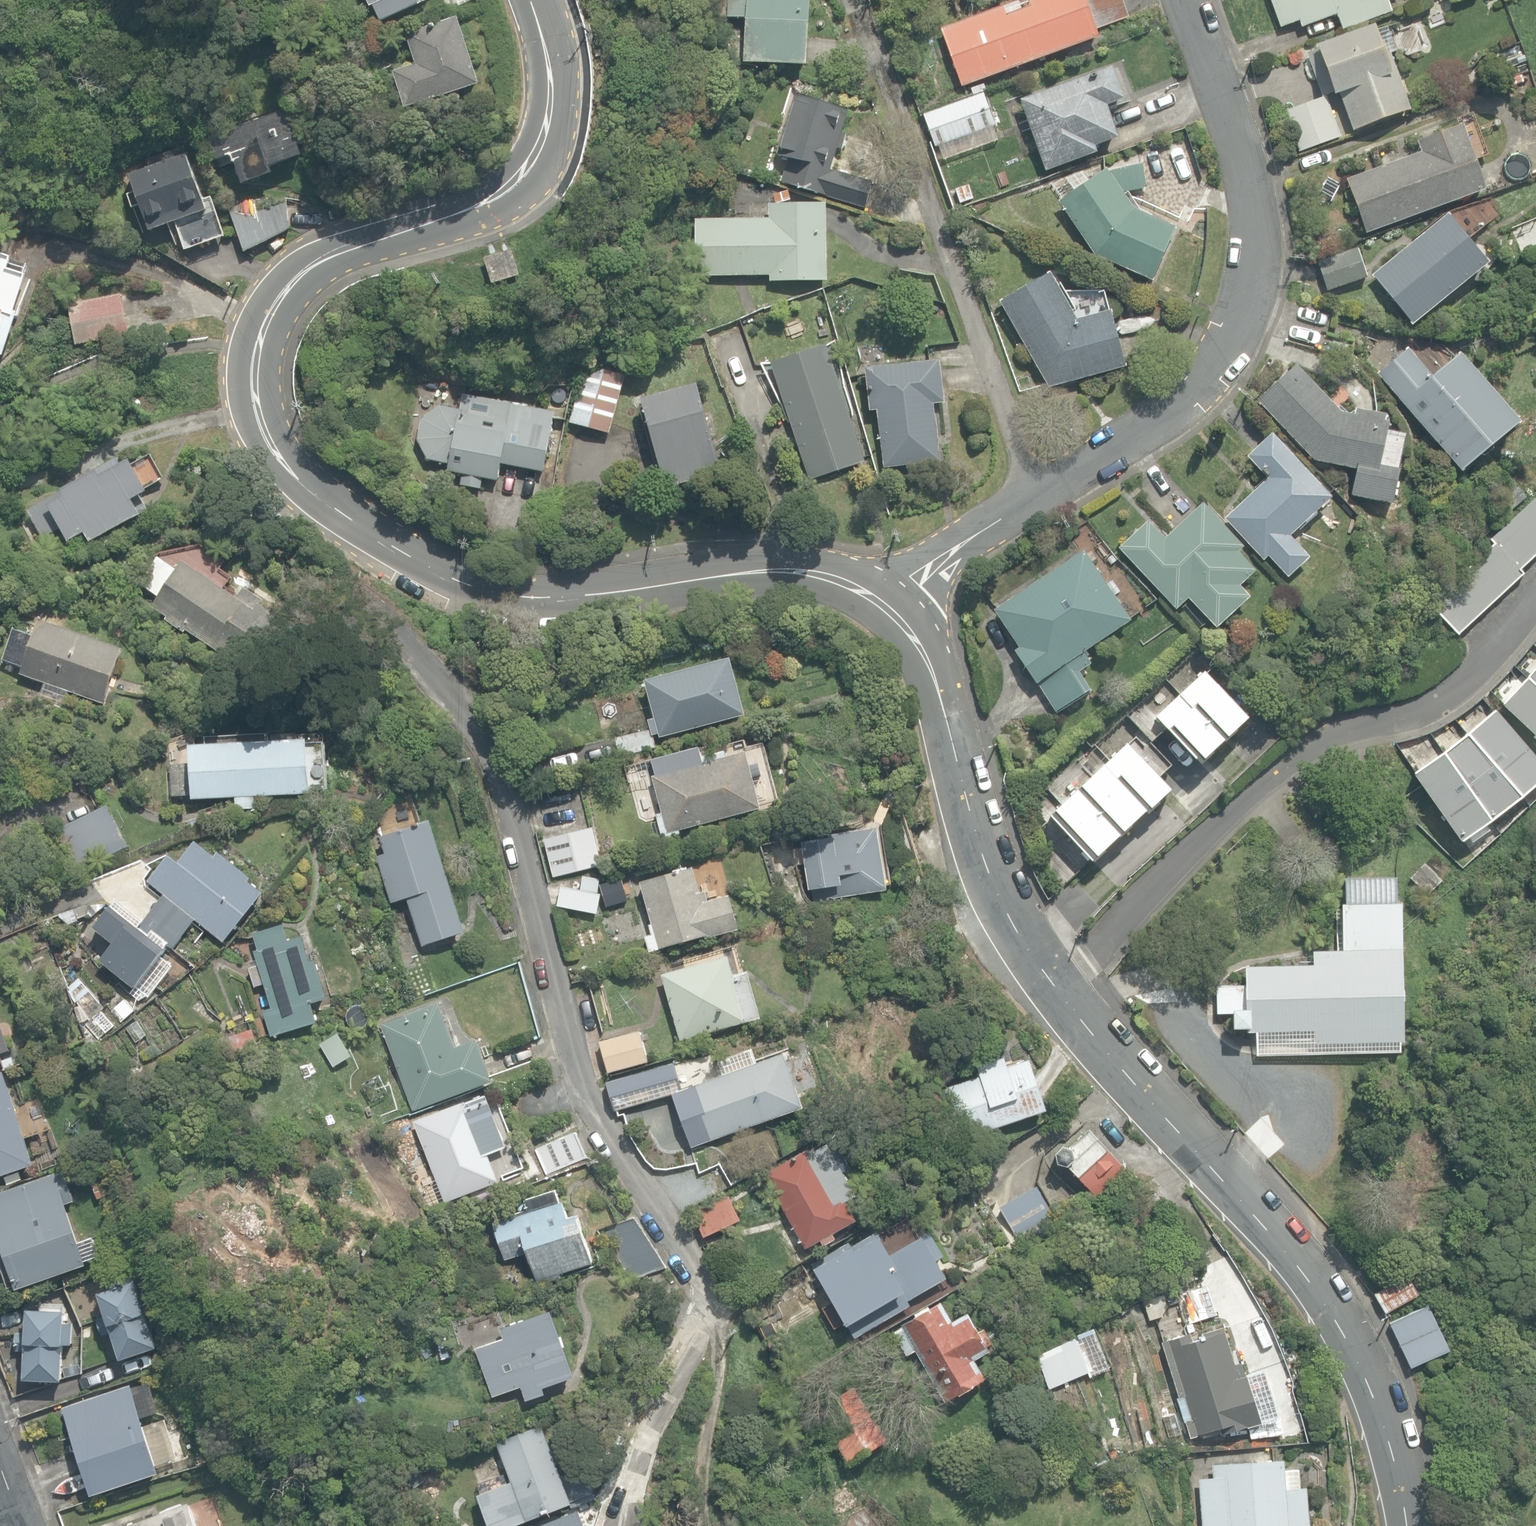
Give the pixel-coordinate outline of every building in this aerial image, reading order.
[(380,21),(417,3),(415,0),(367,0),(370,7),(373,6),(380,21)] [(806,67),(810,0),(717,0),(717,17),(747,19),(745,63),(806,67)] [(962,87),(1099,37),(1095,28),(1128,17),(1122,0),(1027,0),(1030,6),(1021,10),(1018,1),(941,29),(962,87)] [(1342,30),(1391,12),(1387,0),(1270,0),(1280,28),(1300,21),(1302,27),(1336,14),(1342,30)] [(394,72),(405,107),(478,84),(457,18),(405,34),(415,65),(394,72)] [(1339,94),(1352,130),(1410,110),(1380,27),(1375,29),(1374,26),(1316,47),(1317,49),(1306,53),(1321,96),(1333,92),(1334,96),(1339,94)] [(1020,101),(1045,172),(1096,154),(1094,147),(1118,138),(1107,105),(1123,99),(1112,68),(1020,101)] [(983,83),(970,87),(972,92),(984,88),(983,83)] [(924,113),(940,161),(1000,140),(984,92),(924,113)] [(781,183),(864,208),(871,182),(830,170),(848,111),(794,94),(776,156),(788,159),(781,183)] [(1284,112),(1299,151),(1339,136),(1324,97),(1284,112)] [(235,163),(243,186),(274,175),(271,167),(303,156),(299,146),(307,143),(294,107),(209,138),(217,161),(230,156),(233,164),(235,163)] [(1346,179),(1366,233),(1485,189),(1462,125),(1417,141),(1420,152),(1346,179)] [(130,175),(151,232),(207,211),(187,155),(130,175)] [(1094,255),(1154,281),(1176,228),(1133,210),(1123,195),(1151,192),(1146,157),(1105,163),(1105,169),(1058,202),(1094,255)] [(741,191),(762,199),(767,183),(746,176),(741,191)] [(955,189),(960,204),(974,200),(969,185),(955,189)] [(225,201),(243,251),(290,229),(286,199),(225,201)] [(770,275),(770,282),(827,281),(826,203),(769,204),(769,218),(694,219),(695,276),(770,275)] [(738,204),(738,217),(761,217),(761,204),(738,204)] [(1372,275),(1415,331),(1494,269),(1447,214),(1372,275)] [(986,239),(998,243),(1001,234),(989,229),(986,239)] [(1317,261),(1327,290),(1367,277),(1357,248),(1317,261)] [(485,258),(493,284),(516,276),(508,251),(485,258)] [(4,354),(17,313),(14,312),(27,275),(8,269),(11,258),(0,254),(0,353),(4,354)] [(1021,340),(1048,388),(1125,367),(1118,340),(1110,311),(1077,320),(1050,273),(999,302),(1021,340)] [(67,305),(75,345),(129,335),(122,294),(67,305)] [(770,364),(809,480),(865,461),(826,345),(770,364)] [(1376,373),(1470,483),(1530,435),(1459,353),(1431,376),(1407,347),(1376,373)] [(877,410),(883,468),(940,461),(933,404),(944,403),(939,361),(865,369),(870,411),(877,410)] [(1351,495),(1391,503),(1398,469),(1397,469),(1404,437),(1386,434),(1388,422),(1384,421),(1385,415),(1355,409),(1354,414),(1339,411),(1295,364),(1257,401),(1313,460),(1356,469),(1351,495)] [(569,422),(610,434),(625,376),(593,367),(585,365),(569,422)] [(641,399),(666,488),(722,473),(697,383),(641,399)] [(548,392),(552,404),(565,399),(561,387),(548,392)] [(459,484),(481,488),(483,478),(499,481),(503,463),(545,472),(557,411),(462,393),(459,411),(439,407),(423,418),(419,439),(429,459),(449,463),(448,470),(461,473),(459,484)] [(1268,556),(1288,577),(1309,557),(1290,536),(1331,497),(1271,433),(1247,457),(1267,478),(1224,518),(1263,560),(1268,556)] [(85,533),(91,544),(142,514),(134,500),(149,491),(131,461),(120,467),(116,460),(27,512),(43,539),(64,527),(72,541),(85,533)] [(438,488),(422,484),(419,496),(434,501),(438,488)] [(1535,561),(1535,502),(1431,602),(1460,635),(1535,561)] [(1191,601),(1220,632),(1255,600),(1245,590),(1260,575),(1242,557),(1249,551),(1207,508),(1169,542),(1151,524),(1121,551),(1178,613),(1191,601)] [(1037,683),(1059,715),(1096,694),(1082,675),(1095,668),(1087,658),(1135,624),(1087,554),(997,613),(1022,651),(1018,655),(1037,683)] [(247,641),(278,662),(300,630),(243,591),(239,597),(184,560),(177,570),(158,557),(142,581),(160,594),(153,605),(168,615),(165,620),(183,632),(185,629),(233,661),(247,641)] [(37,697),(61,707),(68,689),(104,703),(125,650),(92,637),(97,625),(63,612),(58,625),(42,619),(35,635),(14,627),(2,659),(22,667),(20,673),(43,682),(37,697)] [(615,738),(620,759),(655,750),(651,735),(660,732),(661,736),(744,714),(730,659),(645,681),(655,718),(647,720),(649,729),(615,738)] [(1508,709),(1535,737),(1535,674),(1508,709)] [(1258,727),(1209,676),(1158,718),(1208,769),(1258,727)] [(545,715),(549,731),(560,728),(556,712),(545,715)] [(1500,717),(1417,780),(1466,850),(1535,798),(1535,758),(1500,717)] [(237,798),(237,809),(256,808),(255,797),(311,794),(308,739),(191,745),(192,763),(170,764),(172,796),(193,795),(193,800),(237,798)] [(1055,821),(1102,868),(1180,798),(1131,749),(1055,821)] [(656,815),(662,838),(679,833),(678,830),(760,808),(745,752),(726,757),(724,751),(700,758),(698,750),(651,762),(655,776),(652,777),(661,813),(656,815)] [(54,829),(72,870),(127,847),(107,805),(54,829)] [(407,898),(423,946),(465,932),(430,821),(430,820),(380,836),(385,854),(377,856),(392,903),(407,898)] [(545,837),(553,876),(602,866),(594,827),(545,837)] [(832,899),(885,890),(875,827),(825,835),(827,838),(801,842),(806,889),(830,887),(832,899)] [(196,920),(223,942),(263,893),(248,881),(251,877),(219,851),(215,856),(197,840),(179,862),(169,855),(148,880),(164,893),(145,921),(117,900),(97,927),(114,941),(101,960),(147,997),(159,983),(147,976),(167,948),(171,952),(196,920)] [(1411,878),(1429,895),(1452,870),(1435,854),(1411,878)] [(645,936),(650,952),(704,937),(704,939),(738,929),(728,896),(707,902),(704,891),(699,893),(692,868),(640,882),(651,924),(649,925),(651,935),(645,936)] [(1257,1032),(1257,1055),(1399,1052),(1399,1042),(1403,1042),(1401,905),(1395,905),(1395,878),(1343,879),(1343,902),(1335,902),(1336,949),(1311,949),(1311,964),(1246,965),(1246,986),(1215,986),(1216,1013),(1232,1013),(1232,1030),(1249,1029),(1249,1032),(1257,1032)] [(556,906),(596,914),(600,894),(560,886),(556,906)] [(263,1010),(271,1037),(318,1023),(312,1003),(328,998),(316,960),(310,961),(302,936),(288,940),(283,925),(253,934),(258,950),(254,951),(258,965),(249,968),(254,987),(264,984),(271,1008),(263,1010)] [(662,975),(680,1040),(760,1018),(747,971),(733,975),(728,957),(662,975)] [(100,1002),(80,978),(67,989),(87,1013),(100,1002)] [(114,1009),(122,1019),(133,1011),(124,1000),(114,1009)] [(381,1024),(413,1111),(493,1081),(477,1039),(455,1047),(439,1003),(381,1024)] [(85,1025),(98,1039),(115,1024),(103,1010),(85,1025)] [(10,1051),(0,1020),(0,1054),(10,1051)] [(145,1035),(138,1021),(127,1027),(135,1040),(145,1035)] [(229,1037),(234,1055),(259,1048),(254,1030),(229,1037)] [(600,1042),(608,1073),(645,1063),(647,1062),(645,1057),(639,1032),(600,1042)] [(140,1057),(145,1064),(161,1054),(156,1046),(140,1057)] [(690,1086),(709,1141),(803,1108),(784,1053),(690,1086)] [(930,1091),(947,1144),(1047,1113),(1030,1058),(1006,1066),(1003,1057),(974,1066),(978,1076),(930,1091)] [(1,1062),(4,1070),(15,1066),(12,1058),(1,1062)] [(608,1082),(616,1109),(680,1091),(672,1064),(608,1082)] [(34,1163),(3,1071),(0,1072),(0,1175),(34,1163)] [(413,1121),(445,1202),(498,1182),(487,1155),(506,1147),(485,1094),(413,1121)] [(1067,1165),(1098,1198),(1128,1171),(1089,1129),(1068,1148),(1063,1142),(1049,1155),(1062,1169),(1067,1165)] [(540,1147),(549,1173),(586,1160),(577,1134),(540,1147)] [(764,1174),(805,1248),(820,1239),(823,1245),(835,1238),(832,1233),(856,1219),(846,1201),(856,1196),(827,1144),(810,1153),(807,1149),(764,1174)] [(17,1288),(87,1264),(66,1203),(74,1200),(63,1170),(0,1192),(0,1239),(17,1288)] [(1022,1248),(1060,1227),(1037,1185),(998,1206),(1022,1248)] [(527,1253),(536,1285),(560,1278),(559,1273),(593,1263),(579,1214),(577,1214),(577,1215),(568,1217),(563,1202),(559,1203),(556,1191),(525,1200),(529,1212),(493,1222),(504,1260),(527,1253)] [(693,1212),(704,1237),(740,1220),(729,1195),(693,1212)] [(601,1230),(630,1278),(668,1267),(636,1218),(601,1230)] [(810,1265),(853,1337),(909,1305),(906,1299),(946,1276),(938,1263),(944,1259),(931,1234),(922,1239),(920,1234),(885,1256),(873,1233),(850,1247),(846,1242),(810,1265)] [(1373,1293),(1385,1314),(1418,1295),(1406,1274),(1373,1293)] [(98,1292),(121,1359),(157,1347),(147,1313),(155,1309),(147,1288),(140,1290),(134,1280),(98,1292)] [(1177,1294),(1187,1326),(1217,1316),(1207,1284),(1177,1294)] [(1144,1302),(1149,1321),(1160,1317),(1166,1307),(1163,1296),(1144,1302)] [(951,1322),(939,1302),(900,1325),(903,1329),(893,1335),(906,1356),(916,1350),(945,1400),(956,1394),(958,1398),(976,1388),(974,1384),(983,1378),(973,1360),(989,1351),(987,1348),(992,1345),(983,1329),(978,1332),(967,1313),(951,1322)] [(1388,1324),(1410,1368),(1449,1349),(1427,1305),(1388,1324)] [(522,1385),(527,1400),(545,1393),(543,1387),(575,1376),(551,1310),(551,1309),(500,1328),(504,1338),(476,1348),(493,1396),(522,1385)] [(24,1380),(62,1382),(63,1344),(72,1344),(73,1319),(65,1321),(66,1311),(26,1310),(24,1380)] [(1183,1419),(1189,1438),(1218,1428),(1221,1435),(1262,1422),(1280,1417),(1265,1370),(1246,1376),(1241,1359),(1233,1362),(1222,1326),(1197,1334),(1198,1336),(1191,1339),(1189,1333),(1162,1342),(1183,1410),(1188,1408),(1190,1416),(1183,1419)] [(63,1406),(93,1495),(161,1472),(131,1383),(63,1406)] [(814,1411),(848,1466),(887,1443),(853,1387),(814,1411)] [(491,1525),(509,1525),(593,1492),(584,1470),(568,1476),(546,1423),(497,1443),(513,1481),(478,1495),(491,1525)] [(1306,1487),(1301,1487),(1299,1468),(1285,1469),(1284,1459),(1214,1463),(1215,1477),(1197,1478),(1201,1525),(1309,1525),(1306,1487)] [(188,1503),(124,1525),(197,1525),(188,1503)] [(579,1509),(538,1525),(587,1525),(579,1509)]
